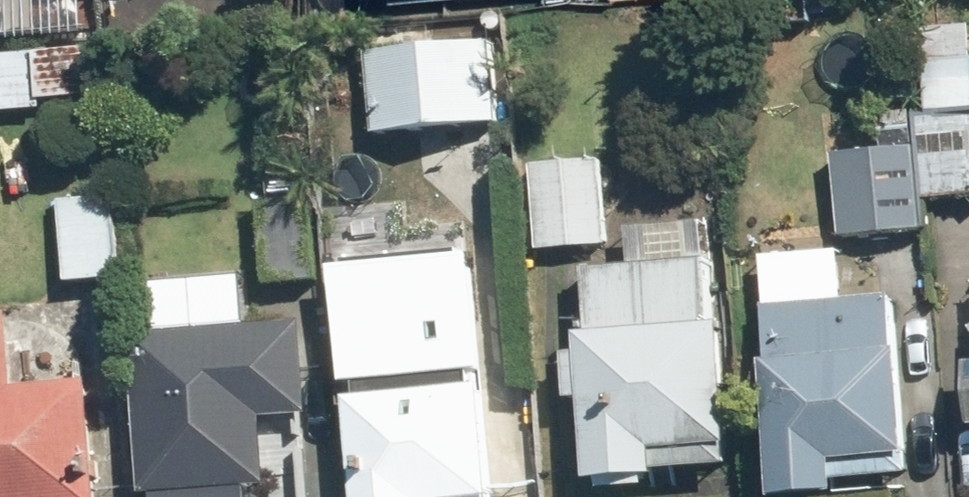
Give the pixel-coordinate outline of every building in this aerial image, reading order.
[(100,101),(94,42),(0,52),(0,112),(100,101)] [(364,52),(372,135),(481,126),(473,43),(364,52)] [(925,199),(968,194),(968,61),(922,67),(928,117),(916,119),(925,199)] [(833,152),(840,235),(922,228),(915,145),(833,152)] [(528,165),(535,249),(609,243),(603,159),(528,165)] [(60,200),(69,283),(122,277),(113,194),(60,200)] [(261,202),(267,284),(328,280),(321,197),(261,202)] [(582,330),(596,481),(665,475),(664,466),(728,460),(710,258),(587,269),(593,329),(582,330)] [(785,496),(806,496),(847,493),(845,478),(913,471),(894,291),(765,304),(785,496)] [(91,379),(12,384),(7,310),(0,311),(0,496),(99,496),(91,379)] [(366,496),(495,496),(476,315),(349,328),(366,496)] [(147,494),(166,492),(166,496),(275,496),(267,418),(314,413),(304,316),(131,333),(147,494)]
